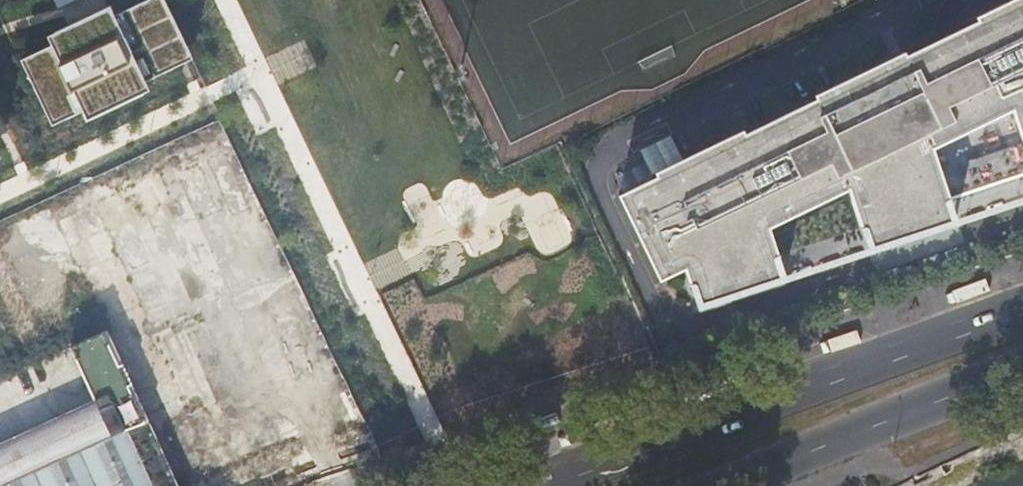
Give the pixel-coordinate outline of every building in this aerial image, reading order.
[(59,2),(67,19),(108,0),(64,0),(59,2)] [(977,19),(979,23),(907,57),(905,54),(816,97),(818,101),(747,136),(745,132),(657,175),(659,178),(621,197),(662,282),(689,270),(700,304),(784,276),(779,258),(781,257),(772,230),(849,193),(862,230),(865,229),(949,201),(952,200),(951,199),(1022,176),(1022,0),(1015,0),(977,19)] [(59,48),(63,57),(29,73),(60,139),(94,123),(96,128),(157,99),(155,94),(202,72),(171,6),(124,28),(120,20),(59,48)] [(865,229),(872,252),(957,223),(949,201),(865,229)] [(65,288),(52,260),(0,284),(0,318),(65,288)] [(523,310),(546,370),(640,333),(617,273),(523,310)] [(71,334),(58,305),(0,329),(0,361),(1,364),(71,334)] [(80,343),(105,398),(0,446),(0,485),(177,485),(107,330),(80,343)]
